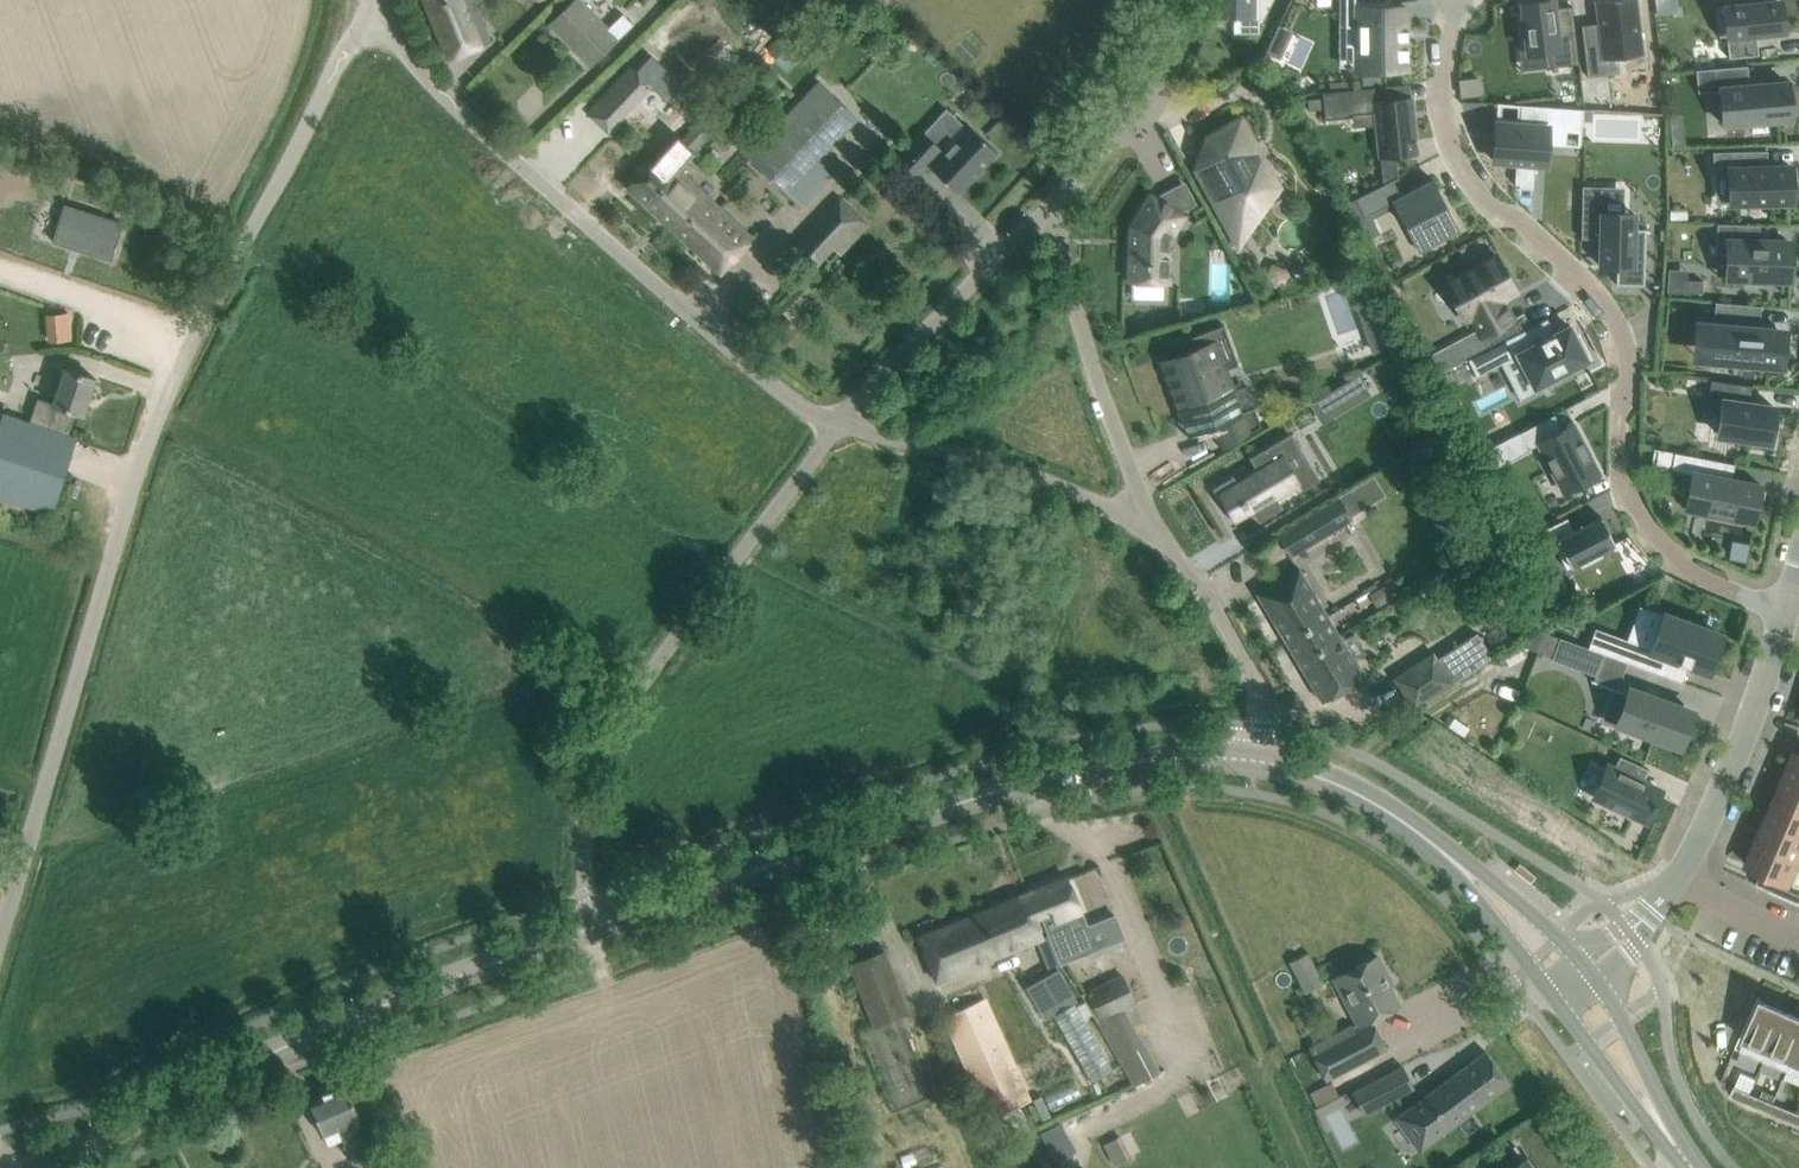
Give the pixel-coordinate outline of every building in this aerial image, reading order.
[(450,59),(492,42),(475,0),(425,0),(450,59)] [(550,23),(590,64),(607,48),(619,36),(633,23),(624,14),(610,27),(609,26),(584,0),(574,0),(567,7),(550,23)] [(1213,11),(1251,11),(1251,0),(1213,0),(1213,11)] [(1342,25),(1358,25),(1358,65),(1358,68),(1406,68),(1406,58),(1408,58),(1408,57),(1405,57),(1405,48),(1408,48),(1408,47),(1406,47),(1406,40),(1408,40),(1408,39),(1405,39),(1405,30),(1408,30),(1408,29),(1406,29),(1406,6),(1392,6),(1384,6),(1384,0),(1342,0),(1342,25)] [(1522,1),(1528,52),(1550,50),(1552,66),(1578,63),(1572,5),(1550,8),(1549,0),(1528,0),(1522,1)] [(1642,53),(1636,0),(1595,0),(1597,22),(1581,24),(1587,75),(1618,72),(1617,56),(1642,53)] [(1656,14),(1678,12),(1676,0),(1655,0),(1656,14)] [(1715,8),(1718,36),(1726,35),(1729,57),(1758,54),(1756,32),(1782,29),(1779,0),(1777,0),(1777,1),(1715,8)] [(1279,58),(1287,41),(1274,35),(1266,52),(1279,58)] [(1747,65),(1696,69),(1698,92),(1721,90),(1724,123),(1790,117),(1788,88),(1787,84),(1793,84),(1793,82),(1749,86),(1747,65)] [(589,111),(609,129),(650,85),(630,67),(589,111)] [(1481,82),(1461,84),(1462,96),(1482,94),(1481,82)] [(820,154),(852,120),(816,85),(777,127),(767,118),(741,147),(801,205),(835,169),(820,154)] [(1388,85),(1321,91),(1322,97),(1324,108),(1324,119),(1375,113),(1380,156),(1416,152),(1410,96),(1389,99),(1388,85)] [(657,87),(635,116),(655,131),(677,101),(657,87)] [(1322,97),(1307,99),(1308,110),(1324,108),(1322,97)] [(1496,127),(1494,164),(1517,165),(1516,189),(1520,189),(1520,193),(1535,193),(1536,166),(1546,167),(1548,132),(1581,133),(1580,147),(1581,147),(1583,112),(1515,108),(1515,109),(1520,110),(1519,129),(1496,127)] [(1211,161),(1197,169),(1230,229),(1247,220),(1244,205),(1279,185),(1258,149),(1260,148),(1258,144),(1256,145),(1241,117),(1199,140),(1211,161)] [(628,186),(645,202),(671,177),(673,179),(676,176),(675,174),(695,152),(693,150),(711,131),(699,120),(681,139),(679,138),(672,145),(668,142),(628,186)] [(922,130),(895,159),(917,180),(930,166),(959,193),(998,152),(969,125),(944,151),(923,132),(922,130)] [(1683,129),(1671,130),(1672,144),(1684,143),(1683,129)] [(1767,150),(1713,151),(1713,169),(1729,169),(1730,203),(1792,201),(1791,165),(1767,166),(1767,150)] [(721,272),(753,238),(688,178),(679,169),(675,174),(676,176),(673,179),(671,177),(645,202),(721,272)] [(1397,169),(1381,171),(1383,183),(1391,179),(1398,176),(1397,169)] [(1383,183),(1346,203),(1355,219),(1392,200),(1419,252),(1460,231),(1432,178),(1400,195),(1391,179),(1383,183)] [(1582,185),(1581,237),(1600,238),(1599,264),(1616,265),(1616,283),(1644,284),(1645,228),(1633,228),(1634,213),(1624,212),(1603,212),(1604,186),(1582,185)] [(1130,226),(1129,280),(1168,281),(1168,274),(1168,257),(1169,257),(1169,248),(1169,237),(1172,232),(1172,233),(1184,214),(1150,194),(1130,226)] [(122,221),(66,203),(54,240),(110,258),(122,221)] [(834,245),(854,225),(834,205),(814,226),(834,245)] [(1717,223),(1716,242),(1728,242),(1727,276),(1748,277),(1748,281),(1768,281),(1768,277),(1789,278),(1790,242),(1759,241),(1760,224),(1717,223)] [(1496,254),(1444,283),(1465,320),(1471,316),(1488,348),(1520,332),(1512,318),(1502,299),(1517,291),(1496,254)] [(1667,279),(1667,292),(1702,292),(1703,280),(1687,279),(1667,279)] [(1715,301),(1710,358),(1740,360),(1739,364),(1758,366),(1758,361),(1780,363),(1782,341),(1783,330),(1780,330),(1759,328),(1761,305),(1715,301)] [(1386,322),(1368,328),(1376,352),(1395,345),(1386,322)] [(1160,359),(1158,360),(1183,426),(1184,425),(1184,423),(1193,420),(1195,424),(1198,423),(1197,419),(1209,414),(1213,424),(1222,449),(1224,448),(1223,447),(1249,431),(1249,432),(1251,431),(1251,430),(1252,429),(1252,431),(1253,430),(1252,427),(1259,423),(1260,426),(1261,425),(1254,406),(1243,410),(1241,402),(1227,407),(1214,372),(1228,367),(1227,367),(1237,363),(1226,334),(1227,333),(1223,324),(1165,345),(1170,357),(1160,360),(1160,359)] [(1488,348),(1467,359),(1476,376),(1518,354),(1537,391),(1555,382),(1552,377),(1586,359),(1584,354),(1587,352),(1581,340),(1578,342),(1575,337),(1567,341),(1560,330),(1528,347),(1520,332),(1488,348)] [(28,506),(51,513),(76,437),(68,434),(76,411),(84,414),(96,378),(64,367),(52,403),(38,398),(30,422),(0,412),(0,496),(28,506)] [(1357,374),(1329,390),(1338,406),(1367,389),(1357,374)] [(1710,379),(1707,399),(1723,401),(1718,434),(1745,438),(1745,442),(1768,445),(1774,406),(1749,403),(1752,385),(1710,379)] [(1534,423),(1520,431),(1528,448),(1538,443),(1563,492),(1599,473),(1573,423),(1562,429),(1554,413),(1534,423)] [(1233,475),(1214,487),(1234,522),(1252,511),(1258,521),(1281,507),(1275,496),(1299,481),(1295,475),(1308,466),(1289,434),(1249,457),(1257,469),(1237,482),(1233,475)] [(1484,450),(1494,468),(1508,460),(1499,443),(1484,450)] [(1654,447),(1651,463),(1695,472),(1687,511),(1689,511),(1689,508),(1707,512),(1707,515),(1709,515),(1709,512),(1749,520),(1752,520),(1756,499),(1757,499),(1760,483),(1748,481),(1747,482),(1732,479),(1735,463),(1654,447)] [(1339,496),(1306,516),(1319,537),(1352,518),(1339,496)] [(1566,517),(1541,530),(1549,544),(1553,542),(1566,568),(1579,561),(1582,565),(1601,555),(1599,551),(1615,543),(1600,515),(1573,529),(1566,517)] [(1729,558),(1747,561),(1750,544),(1732,541),(1729,558)] [(1298,567),(1256,592),(1289,647),(1331,621),(1298,567)] [(1595,627),(1588,647),(1604,653),(1655,671),(1661,653),(1689,664),(1708,671),(1721,635),(1657,611),(1644,645),(1627,639),(1595,627)] [(1331,621),(1289,647),(1322,701),(1364,675),(1331,621)] [(1524,642),(1523,646),(1538,651),(1546,632),(1540,630),(1524,642)] [(1433,652),(1394,678),(1413,707),(1453,682),(1452,681),(1490,656),(1476,633),(1436,658),(1433,652)] [(1552,656),(1551,659),(1594,674),(1595,675),(1596,675),(1604,653),(1588,647),(1559,637),(1552,656)] [(1629,687),(1616,723),(1679,746),(1691,714),(1662,703),(1663,700),(1629,687)] [(1463,735),(1469,727),(1454,717),(1448,725),(1463,735)] [(1786,774),(1798,780),(1798,753),(1795,752),(1786,774)] [(1608,766),(1594,796),(1611,803),(1609,807),(1628,816),(1630,812),(1646,820),(1652,808),(1653,809),(1656,803),(1654,802),(1660,790),(1643,782),(1639,780),(1644,770),(1647,771),(1648,769),(1619,755),(1613,768),(1608,766)] [(1776,797),(1798,807),(1798,780),(1786,774),(1776,797)] [(1766,820),(1798,834),(1798,807),(1776,797),(1766,820)] [(1756,842),(1798,860),(1798,834),(1766,820),(1756,842)] [(1747,865),(1762,872),(1756,886),(1768,891),(1798,904),(1798,887),(1794,885),(1798,875),(1798,860),(1756,842),(1747,865)] [(1067,876),(1024,894),(1031,914),(1052,906),(1055,915),(1043,920),(1053,944),(1060,962),(1087,952),(1079,933),(1088,929),(1076,898),(1067,876)] [(919,936),(928,958),(937,980),(1041,938),(1032,914),(1031,914),(1024,894),(919,936)] [(849,964),(858,986),(874,1026),(909,1012),(884,949),(849,964)] [(1289,960),(1302,985),(1321,976),(1308,951),(1289,960)] [(1377,955),(1333,978),(1357,1023),(1358,1025),(1370,1018),(1399,1003),(1385,978),(1388,976),(1377,955)] [(1065,963),(1024,989),(1044,1019),(1082,994),(1065,963)] [(1089,990),(1102,1019),(1099,1021),(1134,1085),(1150,1076),(1114,1014),(1123,1010),(1140,1003),(1127,973),(1089,990)] [(1763,998),(1740,1051),(1763,1061),(1786,1009),(1786,1008),(1785,1011),(1764,1001),(1765,999),(1763,998)] [(986,1004),(946,1020),(988,1117),(1026,1102),(986,1004)] [(1763,1061),(1786,1071),(1798,1041),(1798,1017),(1786,1011),(1787,1009),(1786,1009),(1763,1061)] [(1357,1023),(1310,1048),(1326,1078),(1385,1047),(1370,1018),(1358,1025),(1357,1023)] [(1786,1071),(1798,1076),(1798,1041),(1786,1071)] [(1398,1116),(1411,1134),(1428,1122),(1438,1135),(1509,1083),(1484,1051),(1398,1116)] [(1334,1077),(1312,1089),(1319,1102),(1341,1090),(1334,1077)] [(1352,1092),(1363,1113),(1390,1099),(1379,1078),(1352,1092)] [(318,1122),(323,1134),(339,1127),(354,1161),(355,1160),(358,1167),(389,1167),(381,1149),(373,1152),(358,1117),(359,1117),(346,1084),(309,1100),(318,1122)] [(1735,1087),(1731,1096),(1746,1103),(1750,1094),(1735,1087)] [(1758,1097),(1755,1106),(1770,1113),(1773,1103),(1758,1097)] [(1782,1107),(1778,1116),(1793,1122),(1797,1113),(1782,1107)] [(1044,1130),(1041,1132),(1056,1160),(1059,1158),(1074,1150),(1059,1121),(1044,1130)]
